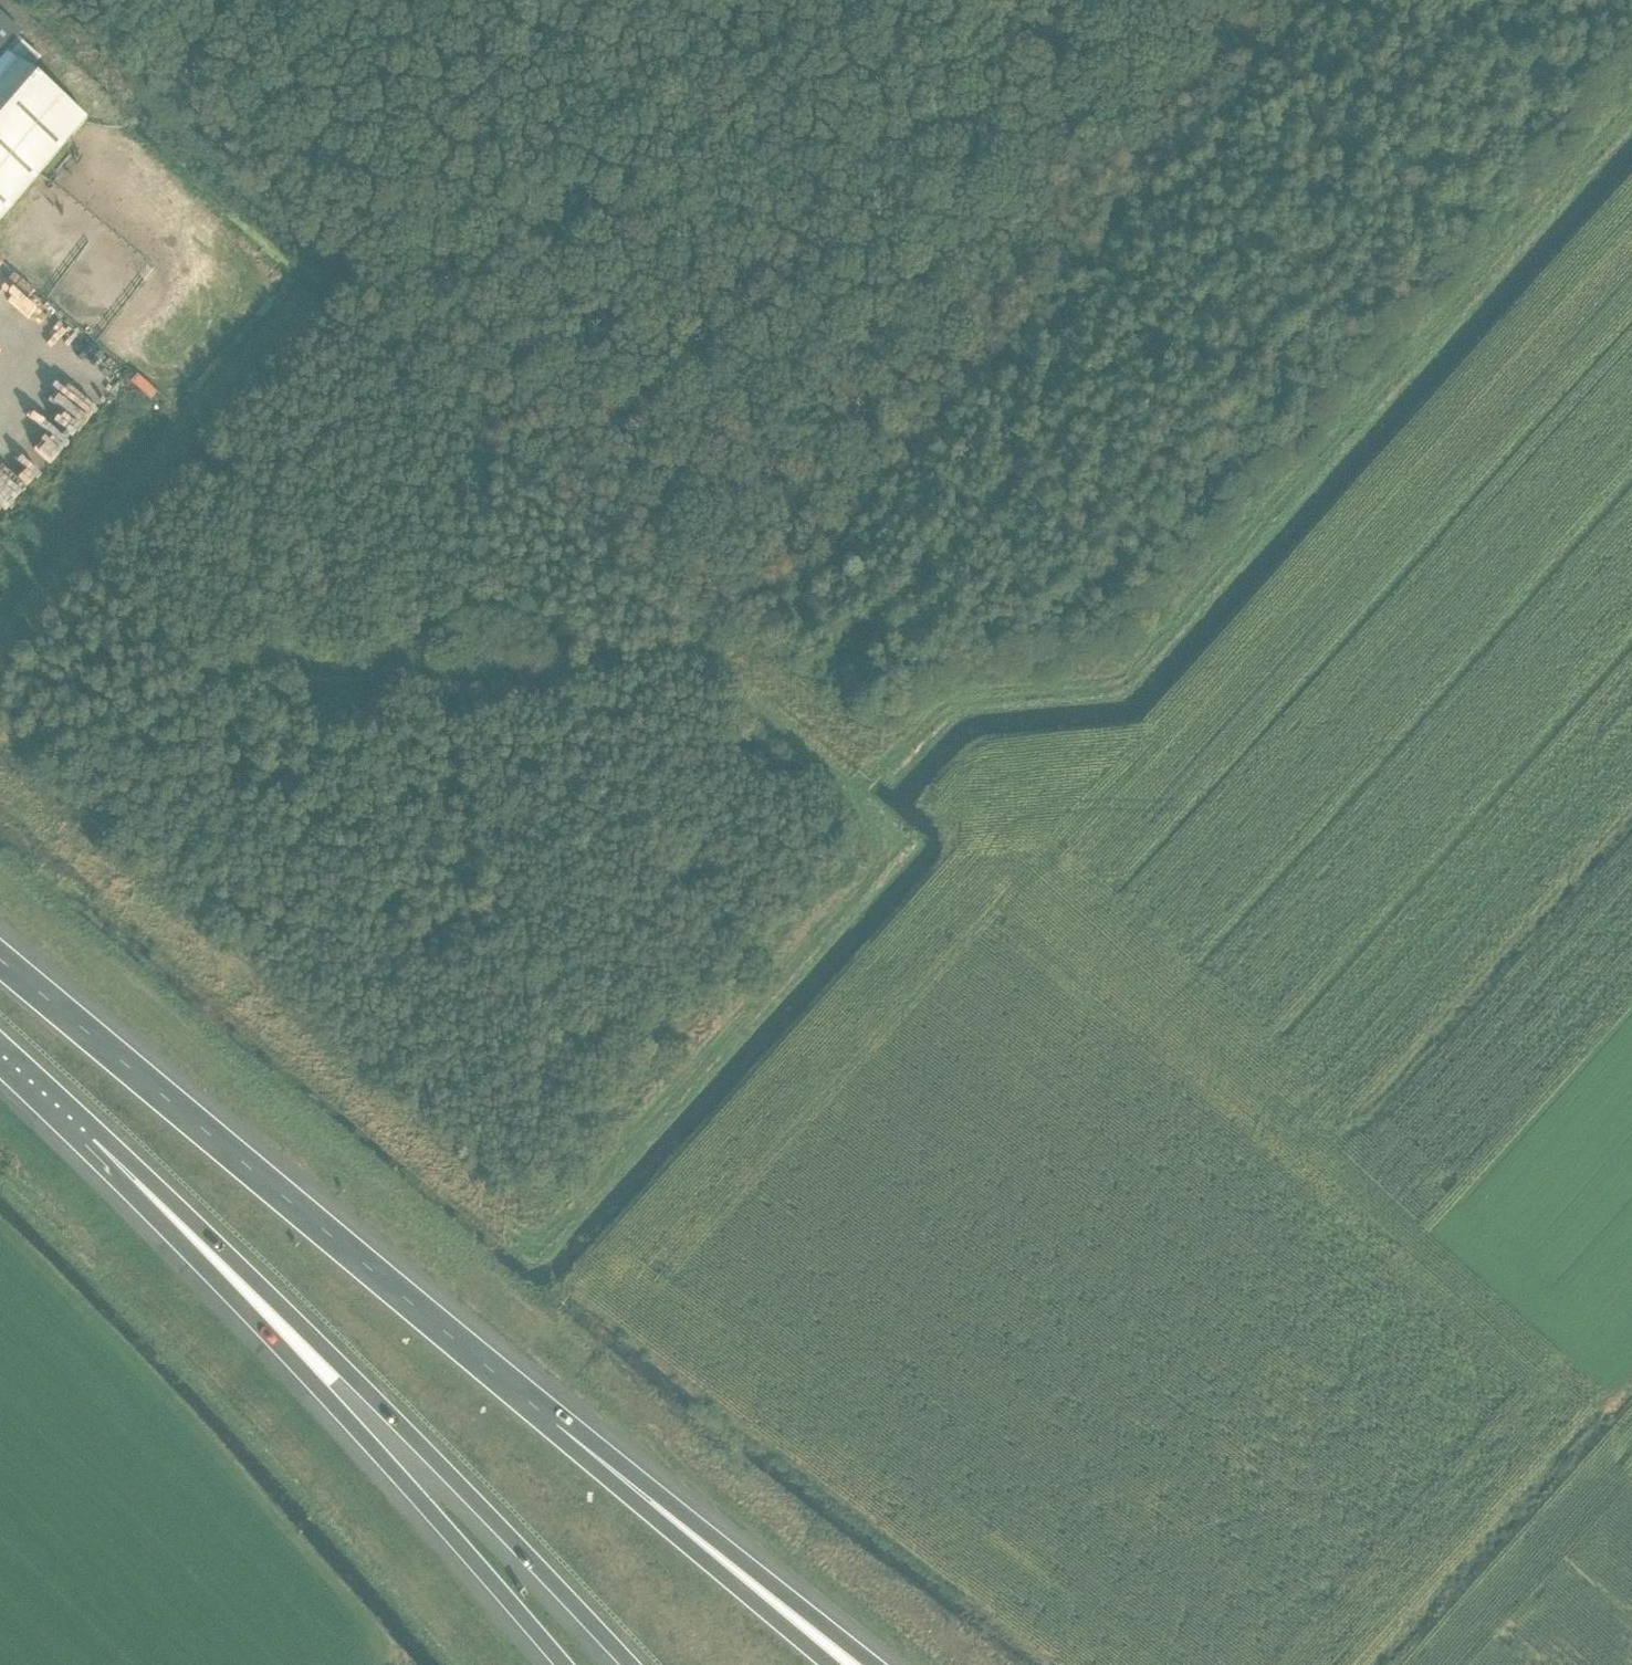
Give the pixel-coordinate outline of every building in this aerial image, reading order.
[(19,36),(22,32),(0,13),(0,57),(19,36)] [(88,119),(31,69),(42,56),(19,36),(0,57),(0,221),(88,119)] [(17,329),(6,313),(0,318),(0,331),(4,337),(17,329)] [(99,398),(113,377),(86,360),(73,381),(99,398)] [(139,374),(131,381),(152,404),(160,396),(139,374)] [(49,421),(56,412),(73,427),(86,413),(68,397),(55,412),(30,391),(23,399),(49,421)]
